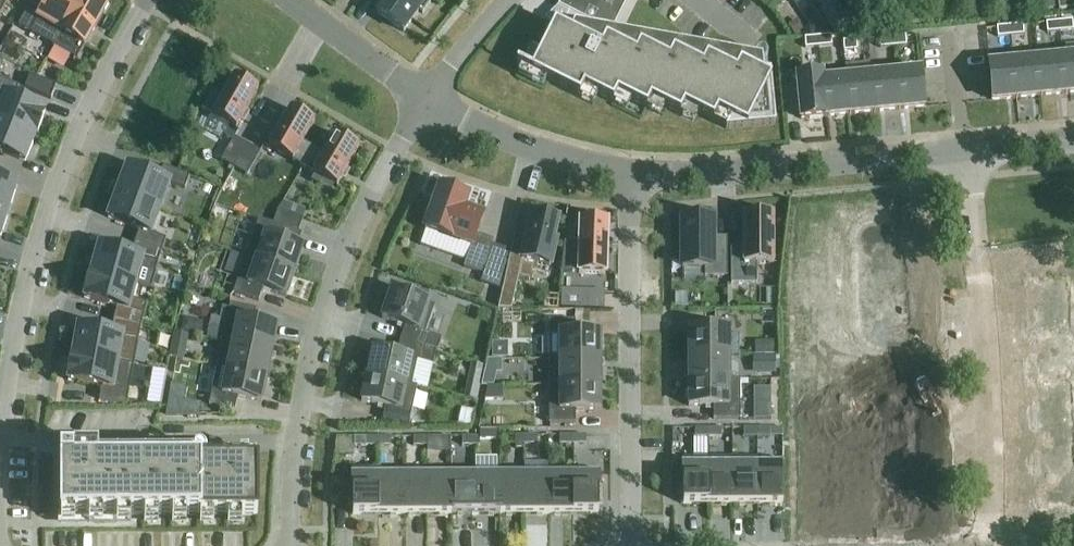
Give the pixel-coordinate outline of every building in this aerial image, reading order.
[(0,17),(10,0),(0,0),(0,17)] [(81,0),(50,0),(44,10),(32,3),(18,28),(53,48),(81,0)] [(99,0),(81,0),(53,48),(77,61),(109,6),(99,0)] [(377,15),(404,34),(419,12),(423,15),(434,0),(388,0),(377,15)] [(555,25),(530,74),(548,83),(579,99),(585,87),(598,94),(596,96),(613,105),(618,93),(631,100),(630,103),(646,111),(652,99),(665,106),(663,109),(680,117),(685,106),(698,112),(697,115),(713,123),(719,112),(732,118),(726,131),(775,126),(771,73),(759,74),(740,65),(736,73),(707,59),(703,67),(673,53),(669,61),(640,47),(635,55),(608,41),(628,0),(566,0),(558,7),(569,13),(562,29),(555,25)] [(776,11),(785,0),(763,0),(776,11)] [(832,32),(848,23),(835,0),(824,0),(816,4),(832,32)] [(1022,10),(1035,7),(1033,0),(1019,0),(1022,10)] [(1039,1),(1042,13),(1056,10),(1054,0),(1045,0),(1039,1)] [(1059,13),(1073,10),(1073,0),(1057,0),(1059,13)] [(1059,23),(1060,33),(1073,32),(1072,22),(1059,23)] [(796,23),(789,27),(795,36),(801,31),(796,23)] [(1046,24),(1047,34),(1060,33),(1059,23),(1046,24)] [(1010,28),(1011,38),(1024,36),(1023,26),(1010,28)] [(998,39),(1011,38),(1010,28),(997,29),(998,39)] [(818,39),(819,49),(832,47),(831,37),(818,39)] [(893,49),(907,47),(906,37),(893,39),(893,49)] [(806,50),(819,49),(818,39),(805,40),(806,50)] [(880,50),(893,49),(893,39),(879,40),(880,50)] [(844,53),(857,52),(856,42),(843,43),(844,53)] [(1063,59),(1066,95),(1073,95),(1073,58),(1063,59)] [(1063,59),(1038,61),(1042,98),(1066,95),(1063,59)] [(1038,61),(1014,63),(1018,100),(1042,98),(1038,61)] [(1014,63),(989,66),(992,102),(1018,100),(1014,63)] [(920,72),(895,75),(899,111),(924,109),(920,72)] [(895,75),(871,77),(874,113),(899,111),(895,75)] [(826,118),(823,81),(822,76),(797,78),(801,121),(826,118)] [(30,77),(25,91),(51,101),(56,88),(30,77)] [(871,77),(847,79),(850,115),(874,113),(871,77)] [(258,92),(234,78),(223,98),(212,91),(201,110),(212,116),(212,117),(236,131),(258,92)] [(847,79),(823,81),(826,118),(850,115),(847,79)] [(0,81),(0,96),(2,97),(0,102),(0,124),(35,138),(45,113),(14,101),(19,88),(0,81)] [(268,149),(302,169),(313,150),(303,144),(315,124),(291,110),(268,149)] [(0,124),(0,154),(25,164),(35,138),(0,124)] [(313,150),(302,169),(337,188),(359,149),(335,136),(324,155),(313,150)] [(221,162),(234,170),(248,146),(234,139),(221,162)] [(248,146),(234,170),(247,177),(261,154),(248,146)] [(127,169),(117,194),(161,210),(170,185),(185,191),(190,178),(163,168),(159,181),(127,169)] [(9,212),(17,186),(0,181),(0,209),(9,212)] [(471,248),(464,269),(482,275),(493,242),(477,236),(483,218),(464,211),(468,199),(440,189),(425,232),(471,248)] [(161,210),(117,194),(108,220),(140,232),(135,244),(162,253),(166,241),(151,235),(161,210)] [(0,209),(0,238),(1,238),(9,212),(0,209)] [(278,211),(273,225),(284,229),(298,234),(303,220),(278,211)] [(552,243),(556,221),(533,216),(526,247),(513,244),(498,312),(512,312),(519,280),(531,283),(535,266),(549,269),(555,243),(552,243)] [(773,218),(743,218),(744,251),(731,251),(731,285),(757,285),(757,266),(773,266),(773,218)] [(565,244),(561,273),(579,273),(579,275),(605,276),(607,224),(600,224),(600,219),(588,219),(587,223),(581,223),(580,245),(565,244)] [(259,221),(246,257),(295,274),(303,250),(280,242),(284,229),(273,225),(259,221)] [(713,221),(682,221),(683,270),(705,270),(705,278),(727,278),(727,239),(713,239),(713,221)] [(132,257),(99,248),(92,274),(136,286),(140,271),(155,275),(162,253),(135,244),(132,257)] [(295,274),(246,257),(234,294),(259,303),(263,291),(286,299),(295,274)] [(911,266),(864,271),(867,300),(913,296),(911,266)] [(1058,270),(1011,275),(1015,304),(1061,299),(1058,270)] [(136,286),(92,274),(84,300),(117,309),(114,322),(141,328),(147,305),(132,301),(136,286)] [(563,286),(563,305),(615,305),(615,287),(563,286)] [(435,308),(426,305),(429,295),(405,287),(401,296),(392,293),(382,320),(405,328),(400,344),(426,351),(437,354),(442,341),(426,335),(435,308)] [(803,295),(803,306),(813,306),(813,295),(803,295)] [(1017,329),(1010,330),(1010,332),(1064,326),(1061,299),(1015,304),(1017,329)] [(230,306),(222,344),(272,354),(278,329),(253,324),(256,311),(230,306)] [(803,306),(803,317),(814,317),(813,306),(803,306)] [(181,333),(194,335),(196,323),(184,320),(181,333)] [(111,335),(78,329),(73,356),(134,367),(141,328),(114,322),(111,335)] [(549,361),(600,361),(600,335),(575,335),(575,322),(549,322),(549,361)] [(830,344),(851,343),(850,322),(829,323),(830,344)] [(1064,326),(1010,332),(1013,356),(1059,351),(1057,329),(1064,329),(1064,326)] [(739,357),(739,337),(729,337),(729,331),(688,331),(688,357),(729,357),(739,357)] [(188,337),(175,334),(170,358),(182,362),(188,337)] [(222,344),(217,368),(227,370),(267,379),(272,354),(222,344)] [(373,353),(367,378),(412,388),(412,387),(417,363),(423,364),(426,351),(400,344),(397,358),(373,353)] [(508,359),(508,344),(493,344),(493,360),(508,359)] [(764,344),(764,357),(773,357),(773,344),(764,344)] [(803,350),(803,361),(814,361),(814,350),(803,350)] [(1059,351),(1013,356),(1015,379),(1062,374),(1059,351)] [(134,367),(73,356),(68,383),(102,389),(99,402),(127,407),(134,367)] [(688,357),(688,382),(740,382),(740,381),(729,381),(729,357),(688,357)] [(776,375),(776,358),(753,358),(753,375),(776,375)] [(549,361),(549,386),(600,386),(600,361),(549,361)] [(803,361),(803,372),(814,372),(814,361),(803,361)] [(501,374),(501,362),(487,362),(482,388),(494,387),(496,374),(501,374)] [(477,402),(485,368),(471,365),(464,400),(477,402)] [(217,368),(209,407),(235,412),(238,399),(262,404),(267,379),(227,370),(217,368)] [(1062,374),(1015,379),(1018,402),(1064,397),(1062,374)] [(412,388),(367,378),(362,403),(386,409),(383,421),(409,427),(417,388),(412,387),(412,388)] [(740,382),(688,382),(688,408),(713,408),(713,421),(740,421),(740,382)] [(168,417),(198,417),(201,405),(184,401),(186,389),(173,386),(168,417)] [(600,386),(549,386),(549,425),(576,425),(576,412),(600,412),(600,386)] [(503,401),(503,388),(488,389),(485,402),(503,401)] [(1064,397),(1018,402),(1020,426),(1067,421),(1064,397)] [(754,405),(754,421),(771,421),(771,405),(754,405)] [(803,405),(803,416),(814,416),(814,405),(803,405)] [(803,416),(804,427),(814,427),(814,416),(803,416)] [(501,429),(501,419),(492,419),(492,429),(501,429)] [(708,439),(708,430),(695,430),(695,439),(708,439)] [(721,430),(708,430),(708,439),(722,439),(721,430)] [(757,439),(757,430),(744,430),(744,439),(757,439)] [(770,430),(757,430),(757,439),(770,439),(770,430)] [(497,432),(480,432),(480,440),(497,440),(497,432)] [(524,446),(524,437),(511,437),(511,446),(524,446)] [(537,437),(524,437),(524,446),(537,446),(537,437)] [(573,446),(573,437),(560,437),(560,446),(573,446)] [(586,437),(573,437),(573,446),(586,446),(586,437)] [(378,448),(378,439),(365,439),(365,448),(378,448)] [(391,439),(378,439),(378,448),(391,448),(391,439)] [(427,448),(427,439),(414,439),(414,448),(427,448)] [(440,439),(427,439),(427,448),(440,448),(440,439)] [(476,447),(476,439),(462,439),(462,447),(476,447)] [(708,506),(708,460),(708,439),(695,439),(693,439),(693,460),(683,460),(683,506),(708,506)] [(915,444),(904,445),(905,456),(916,455),(915,444)] [(904,445),(893,446),(894,457),(905,456),(904,445)] [(850,448),(850,458),(861,458),(861,447),(850,448)] [(861,447),(861,458),(872,458),(872,447),(861,447)] [(257,517),(257,463),(128,464),(128,455),(105,455),(105,464),(98,464),(98,452),(73,452),(73,455),(60,455),(60,518),(257,517)] [(1066,455),(1055,456),(1056,467),(1067,466),(1066,455)] [(1055,456),(1044,458),(1045,468),(1056,467),(1055,456)] [(1032,459),(1021,460),(1022,471),(1033,470),(1032,459)] [(733,460),(708,460),(708,506),(733,506),(733,460)] [(757,460),(733,460),(733,506),(757,506),(757,460)] [(758,460),(757,460),(757,506),(783,506),(782,462),(758,462),(758,460)] [(378,517),(378,470),(353,470),(353,517),(378,517)] [(379,470),(378,470),(378,517),(403,516),(403,478),(379,478),(379,470)] [(450,478),(427,478),(427,516),(451,516),(451,472),(450,472),(450,478)] [(476,472),(451,472),(451,516),(476,516),(476,472)] [(500,472),(476,472),(476,516),(500,516),(500,472)] [(501,472),(500,472),(500,516),(525,516),(524,477),(501,478),(501,472)] [(572,477),(549,477),(549,516),(573,516),(573,472),(572,472),(572,477)] [(599,472),(573,472),(573,516),(599,516),(599,472)] [(549,477),(524,477),(525,516),(549,516),(549,477)] [(427,478),(403,478),(403,516),(427,516),(427,478)]
